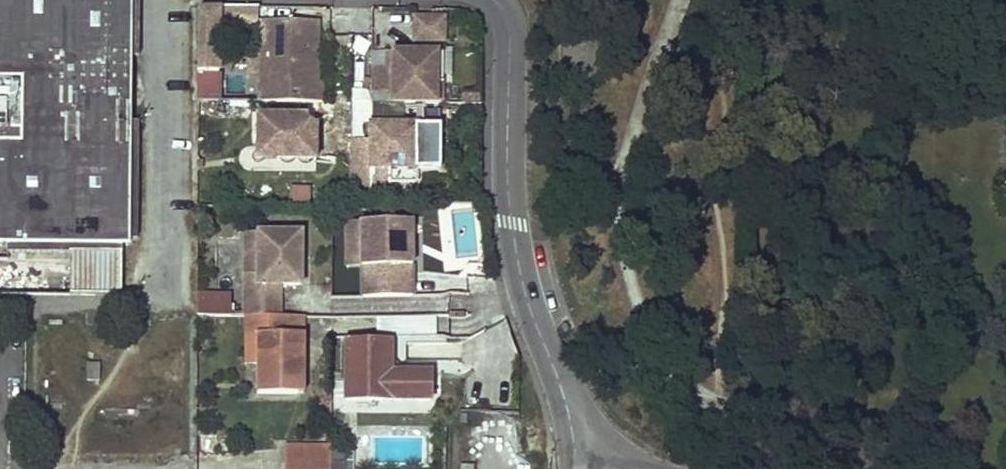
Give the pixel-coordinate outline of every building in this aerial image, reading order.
[(5,237),(6,251),(67,252),(120,252),(120,238),(134,238),(135,124),(122,123),(122,55),(135,55),(136,0),(0,0),(0,237),(5,237)] [(217,13),(196,13),(196,103),(217,103),(217,13)] [(414,20),(413,44),(444,44),(444,20),(414,20)] [(317,23),(261,22),(260,103),(321,104),(321,84),(311,84),(311,58),(317,58),(317,23)] [(438,83),(439,55),(394,55),(394,71),(386,71),(386,96),(386,105),(441,105),(441,83),(438,83)] [(386,96),(386,71),(371,71),(371,95),(386,96)] [(317,119),(257,118),(257,155),(277,155),(277,162),(316,163),(317,119)] [(390,129),(370,128),(370,142),(351,142),(350,203),(368,204),(369,184),(369,171),(415,173),(439,173),(440,129),(403,129),(403,134),(390,133),(390,129)] [(369,171),(369,184),(414,186),(415,173),(369,171)] [(361,300),(411,299),(411,223),(361,224),(361,269),(361,300)] [(361,269),(361,224),(346,224),(346,270),(361,269)] [(257,276),(243,276),(244,318),(280,318),(279,286),(300,286),(300,268),(294,268),(294,259),(300,258),(300,234),(257,235),(257,276)] [(257,276),(257,235),(243,235),(243,276),(257,276)] [(120,252),(67,252),(67,293),(120,294),(120,252)] [(196,318),(230,318),(231,297),(196,297),(196,318)] [(377,316),(377,330),(434,333),(435,320),(377,316)] [(280,318),(244,318),(244,338),(255,338),(256,368),(256,397),(298,396),(298,361),(303,361),(303,318),(280,318)] [(256,368),(255,338),(244,338),(244,368),(256,368)] [(391,344),(346,345),(346,403),(432,402),(432,375),(406,375),(391,362),(391,344)] [(418,344),(391,344),(391,362),(418,361),(418,344)] [(329,449),(283,448),(283,468),(328,468),(329,449)]
